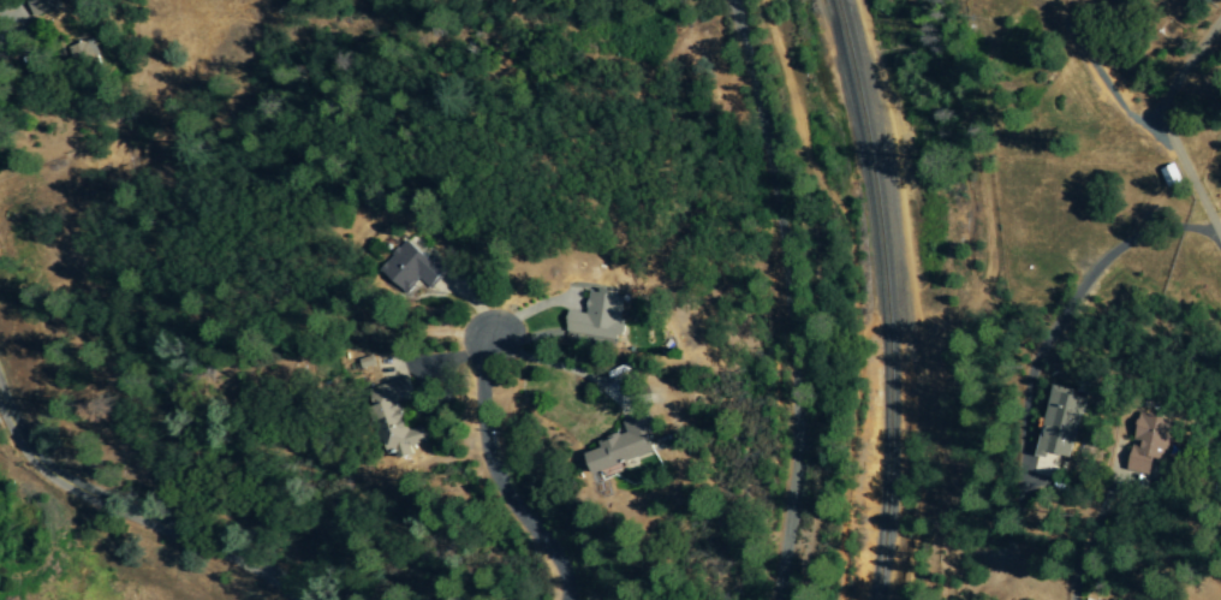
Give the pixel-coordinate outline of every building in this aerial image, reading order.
[(95,41),(69,46),(74,67),(99,61),(95,41)] [(409,295),(423,281),(432,289),(446,275),(410,241),(383,270),(409,295)] [(590,315),(573,312),(570,333),(624,343),(631,299),(594,292),(590,315)] [(403,401),(412,398),(407,381),(373,389),(390,454),(401,452),(403,460),(416,457),(414,447),(429,443),(425,428),(411,431),(403,401)] [(1061,481),(1066,458),(1081,461),(1094,400),(1082,397),(1083,393),(1061,388),(1045,461),(1024,456),(1020,472),(1061,481)] [(1140,474),(1164,478),(1168,462),(1183,465),(1191,424),(1153,416),(1147,446),(1146,446),(1140,474)] [(595,475),(657,454),(645,420),(627,427),(629,433),(600,443),(603,450),(588,455),(595,475)]
